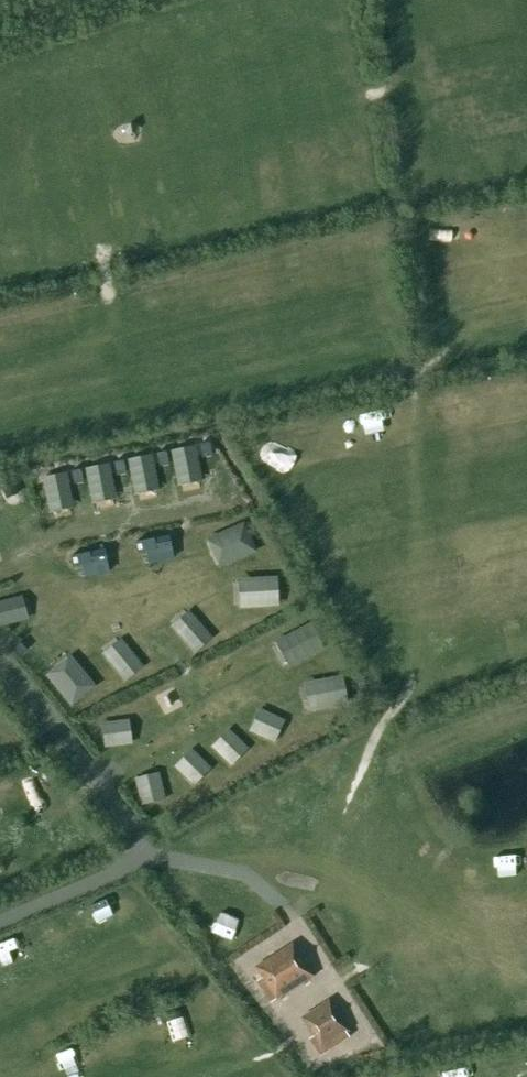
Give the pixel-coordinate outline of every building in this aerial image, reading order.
[(201,455),(211,453),(209,444),(199,446),(201,455)] [(195,446),(170,451),(178,485),(203,480),(195,446)] [(159,464),(169,462),(167,452),(157,454),(159,464)] [(152,454),(127,459),(134,493),(159,488),(152,454)] [(116,473),(126,470),(124,461),(114,463),(116,473)] [(110,463),(85,469),(92,503),(117,497),(110,463)] [(73,482),(83,480),(81,470),(71,472),(73,482)] [(67,473),(41,478),(49,512),(74,507),(67,473)] [(4,487),(8,497),(18,493),(13,483),(4,487)] [(243,527),(208,542),(219,567),(254,552),(243,527)] [(169,536),(144,542),(148,564),(173,559),(169,536)] [(104,549),(79,555),(84,577),(109,572),(104,549)] [(277,578),(238,580),(239,607),(278,606),(277,578)] [(0,602),(0,626),(27,619),(22,597),(0,602)] [(171,627),(195,653),(212,637),(187,611),(171,627)] [(310,625),(276,643),(289,667),(323,649),(310,625)] [(102,654),(123,682),(142,668),(120,640),(102,654)] [(27,651),(20,644),(13,650),(19,658),(27,651)] [(49,675),(73,706),(94,689),(70,658),(49,675)] [(343,677),(305,684),(310,711),(348,704),(343,677)] [(249,731),(274,742),(284,721),(259,710),(249,731)] [(129,722),(101,726),(104,749),(132,746),(129,722)] [(212,747),(231,766),(248,749),(228,730),(212,747)] [(175,766),(194,786),(211,770),(191,750),(175,766)] [(135,779),(141,806),(164,800),(158,774),(135,779)] [(277,1000),(314,976),(293,944),(257,967),(277,1000)] [(349,1030),(330,1000),(303,1018),(322,1048),(349,1030)]
